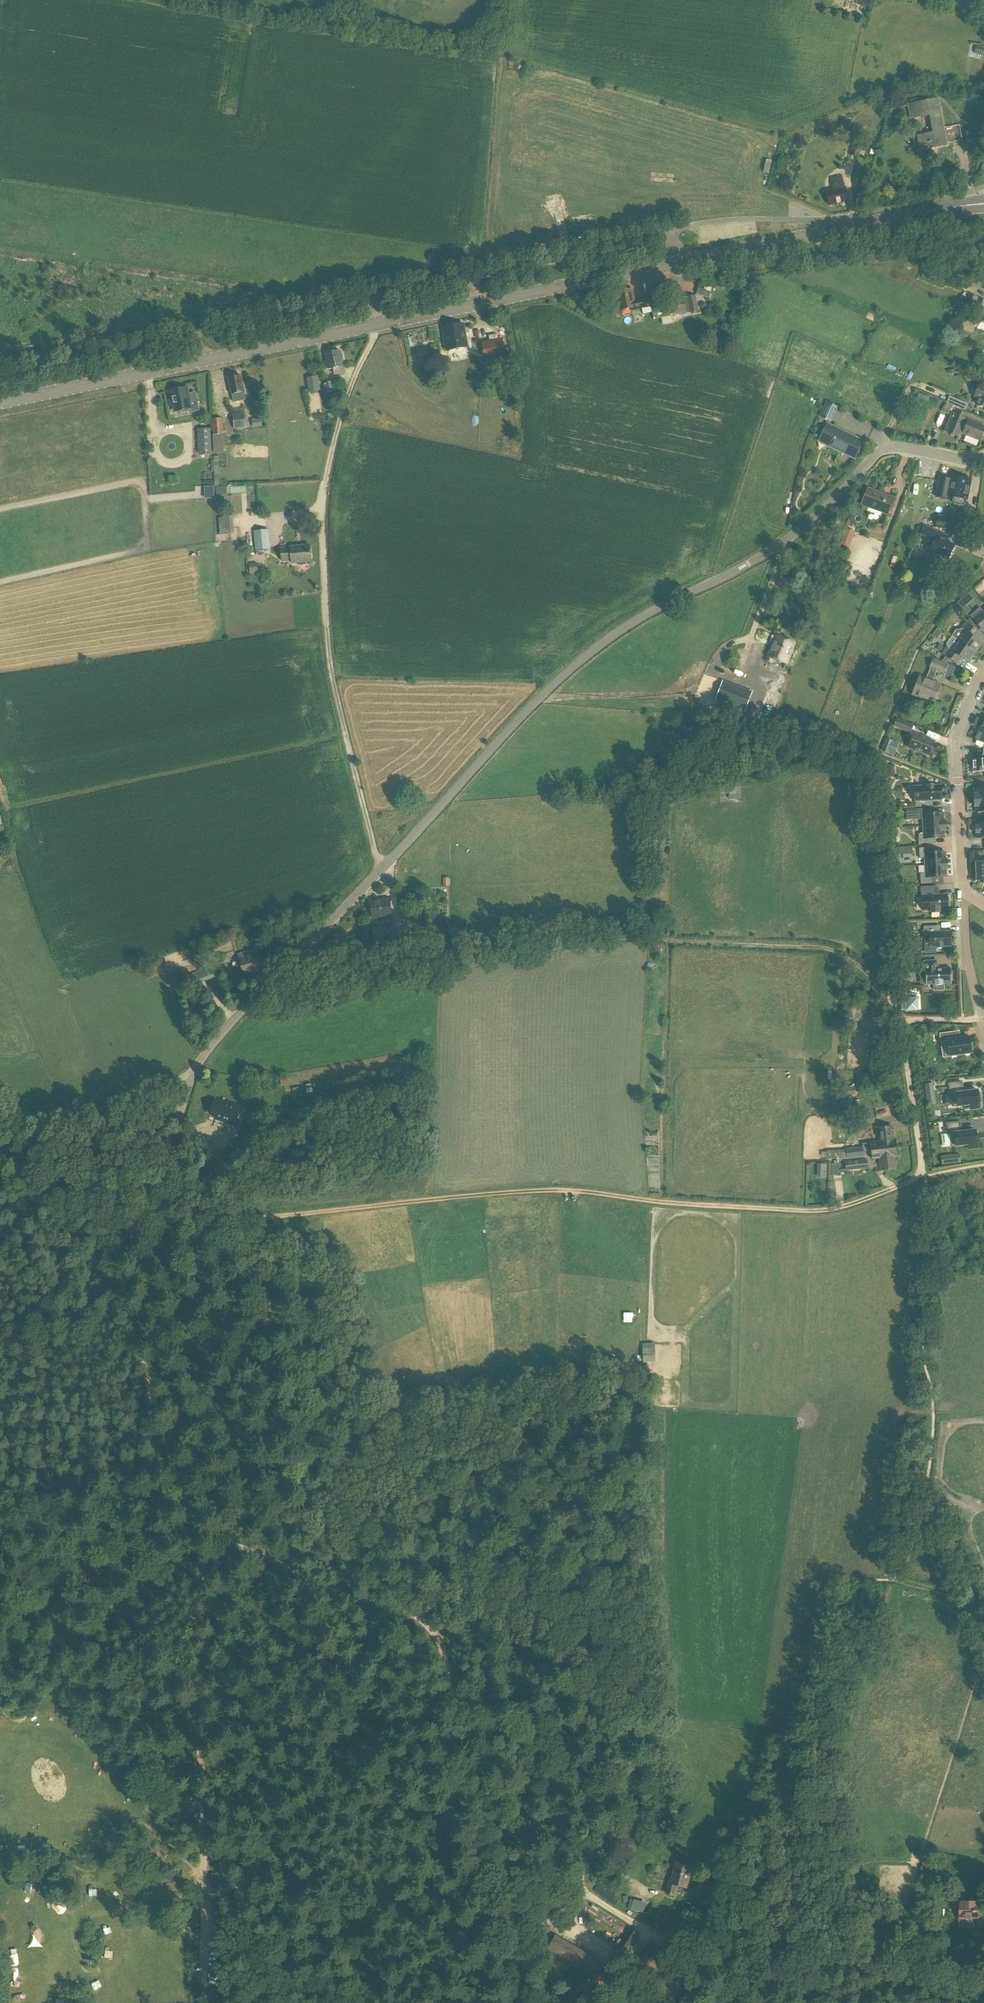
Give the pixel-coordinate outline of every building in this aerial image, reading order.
[(983,49),(983,47),(976,45),(974,53),(983,55),(983,49)] [(910,99),(911,105),(909,105),(912,119),(930,116),(933,133),(919,136),(922,150),(947,145),(938,100),(923,102),(922,97),(910,99)] [(859,155),(862,146),(862,145),(854,143),(851,155),(858,157),(859,155)] [(769,155),(766,167),(773,168),(776,157),(769,155)] [(827,191),(830,206),(848,201),(845,187),(845,188),(842,176),(831,178),(834,190),(827,191)] [(696,294),(708,298),(710,293),(699,288),(696,294)] [(632,289),(616,293),(620,310),(631,307),(632,310),(652,306),(655,320),(689,312),(686,301),(663,306),(661,293),(649,296),(650,298),(635,301),(632,289)] [(963,307),(973,311),(982,315),(983,310),(983,300),(978,298),(969,294),(963,307)] [(695,295),(688,297),(692,313),(699,311),(695,295)] [(448,350),(467,346),(463,325),(444,328),(447,343),(445,343),(446,349),(448,348),(448,350)] [(503,338),(481,342),(482,345),(485,360),(506,356),(504,341),(503,338)] [(329,369),(333,368),(334,375),(344,373),(343,366),(340,351),(326,354),(329,369)] [(246,400),(244,391),(241,376),(229,379),(234,402),(246,400)] [(320,390),(318,376),(309,377),(311,392),(320,390)] [(335,391),(334,386),(333,381),(324,383),(326,393),(335,391)] [(978,384),(973,396),(979,399),(977,404),(983,407),(983,386),(978,384)] [(191,412),(200,411),(196,394),(191,395),(190,393),(188,394),(187,388),(168,392),(171,406),(174,405),(175,412),(181,410),(182,412),(190,410),(191,412)] [(953,398),(950,404),(959,408),(965,410),(967,406),(961,403),(962,402),(953,398)] [(827,402),(820,417),(831,422),(838,407),(827,402)] [(234,429),(246,428),(245,413),(233,414),(234,429)] [(948,433),(958,437),(959,433),(980,442),(983,432),(983,426),(955,415),(948,433)] [(213,435),(224,434),(223,419),(212,419),(213,435)] [(261,419),(252,420),(254,427),(262,426),(261,419)] [(860,444),(846,438),(847,434),(829,425),(823,438),(832,443),(830,446),(853,457),(860,444)] [(212,454),(211,429),(200,429),(201,455),(212,454)] [(952,479),(940,477),(936,497),(946,499),(946,496),(953,497),(952,501),(955,505),(962,506),(966,504),(967,500),(971,480),(952,476),(952,479)] [(863,505),(889,515),(895,499),(869,489),(863,505)] [(904,506),(909,508),(913,500),(907,498),(904,506)] [(939,516),(936,527),(958,532),(960,520),(939,516)] [(220,535),(225,534),(234,533),(233,517),(219,518),(220,535)] [(948,560),(954,545),(936,537),(939,532),(924,526),(920,534),(934,541),(929,552),(948,560)] [(271,549),(269,529),(254,531),(256,550),(271,549)] [(851,536),(844,534),(838,551),(845,554),(851,536)] [(309,545),(291,547),(280,548),(282,562),(292,561),(292,563),(298,562),(298,565),(306,565),(306,562),(311,561),(309,545)] [(257,564),(250,565),(250,573),(258,572),(257,564)] [(962,609),(966,605),(968,604),(963,598),(957,603),(962,609)] [(983,612),(980,608),(971,616),(978,625),(983,621),(983,612)] [(952,637),(975,653),(982,643),(975,638),(979,632),(965,623),(961,629),(962,630),(957,630),(952,637)] [(952,632),(940,624),(934,632),(940,637),(941,636),(946,640),(952,632)] [(791,651),(794,643),(776,636),(772,644),(773,644),(766,661),(771,663),(773,658),(786,663),(791,651)] [(947,644),(949,649),(947,647),(943,654),(954,662),(958,656),(968,663),(975,653),(952,637),(947,644)] [(931,670),(927,679),(920,676),(913,694),(933,702),(940,685),(933,681),(937,671),(944,674),(948,665),(933,659),(930,668),(931,668),(931,670)] [(753,692),(724,681),(716,700),(745,711),(753,692)] [(937,712),(934,720),(943,723),(946,715),(937,712)] [(897,719),(894,726),(911,732),(913,725),(897,719)] [(676,747),(680,750),(684,753),(694,739),(687,734),(676,747)] [(915,734),(909,748),(912,749),(913,752),(916,750),(929,755),(935,741),(924,737),(924,736),(923,737),(915,734)] [(885,738),(880,751),(892,756),(896,743),(885,738)] [(973,760),(973,772),(983,772),(983,759),(973,760)] [(729,794),(741,794),(741,780),(729,781),(729,794)] [(927,786),(914,786),(915,801),(916,807),(930,806),(930,800),(941,800),(941,785),(933,785),(927,785),(927,786)] [(974,800),(983,800),(983,788),(974,788),(975,794),(974,794),(974,800)] [(974,800),(975,807),(976,812),(983,812),(983,800),(974,800)] [(923,819),(923,826),(945,825),(945,820),(944,820),(944,813),(931,814),(931,808),(917,809),(905,810),(906,820),(918,819),(923,819)] [(976,823),(976,826),(975,826),(976,833),(977,833),(977,838),(983,838),(983,823),(976,823)] [(945,831),(945,825),(923,826),(923,834),(918,834),(919,844),(933,843),(933,838),(945,837),(945,831)] [(924,858),(925,865),(947,864),(947,859),(946,859),(946,852),(933,853),(933,847),(919,848),(920,858),(924,858)] [(947,870),(947,864),(925,865),(925,873),(920,873),(921,883),(935,882),(934,877),(947,876),(947,870)] [(921,887),(921,896),(922,896),(923,911),(931,910),(931,913),(940,912),(940,910),(948,910),(948,906),(949,906),(949,898),(947,898),(947,895),(934,895),(934,887),(921,887)] [(372,918),(392,916),(390,899),(370,901),(372,918)] [(903,924),(903,933),(911,932),(911,923),(903,924)] [(374,940),(394,938),(393,926),(373,928),(374,940)] [(937,926),(924,926),(924,938),(930,938),(930,947),(936,947),(936,948),(943,947),(951,946),(950,931),(938,932),(937,926)] [(465,929),(450,931),(451,941),(467,939),(465,929)] [(238,954),(242,965),(239,966),(239,969),(237,969),(238,972),(243,970),(245,975),(264,969),(259,953),(250,955),(249,951),(238,954)] [(904,958),(904,970),(913,969),(913,965),(915,965),(914,958),(904,958)] [(925,969),(926,984),(934,984),(934,985),(934,989),(944,988),(944,985),(944,984),(951,983),(951,980),(953,980),(952,971),(951,971),(951,968),(938,969),(937,961),(924,961),(925,970),(925,969)] [(187,988),(214,977),(210,967),(183,978),(187,988)] [(230,999),(235,996),(232,991),(227,994),(230,999)] [(906,1011),(918,1011),(918,999),(905,999),(905,1000),(902,1000),(902,1009),(906,1009),(906,1011)] [(940,1035),(941,1041),(945,1041),(947,1057),(971,1054),(971,1051),(973,1051),(972,1044),(970,1044),(969,1038),(956,1039),(956,1033),(940,1035)] [(289,1077),(281,1078),(281,1085),(289,1085),(289,1077)] [(980,1107),(979,1102),(981,1102),(980,1092),(978,1092),(978,1090),(963,1092),(962,1082),(949,1084),(950,1094),(952,1094),(953,1106),(970,1104),(971,1108),(980,1107)] [(924,1085),(926,1097),(935,1096),(933,1084),(924,1085)] [(854,1086),(841,1087),(841,1095),(854,1095),(854,1086)] [(238,1121),(243,1108),(223,1102),(222,1104),(215,1102),(211,1114),(218,1117),(217,1119),(229,1123),(231,1119),(238,1121)] [(968,1144),(969,1148),(978,1147),(976,1130),(961,1132),(960,1122),(947,1124),(948,1134),(950,1134),(951,1146),(968,1144)] [(871,1151),(896,1148),(895,1140),(892,1141),(890,1126),(878,1127),(880,1142),(863,1144),(864,1152),(871,1151)] [(272,1154),(265,1145),(258,1150),(260,1153),(252,1159),(257,1166),(272,1154)] [(872,1159),(880,1158),(881,1170),(896,1169),(895,1157),(897,1156),(896,1148),(871,1151),(872,1159)] [(959,1153),(949,1155),(951,1163),(961,1161),(959,1153)] [(848,1162),(849,1170),(866,1168),(865,1160),(848,1162)] [(657,1362),(656,1348),(644,1349),(644,1362),(657,1362)] [(686,1887),(691,1867),(675,1863),(671,1882),(669,1881),(666,1893),(674,1895),(676,1884),(686,1887)] [(233,1877),(215,1878),(215,1886),(233,1886),(233,1877)] [(250,1894),(263,1894),(263,1886),(250,1886),(250,1894)] [(591,1893),(597,1901),(602,1897),(596,1890),(591,1893)] [(979,1901),(959,1901),(959,1927),(973,1927),(973,1919),(979,1919),(979,1901)] [(138,1923),(146,1920),(144,1915),(136,1918),(138,1923)] [(188,1924),(189,1933),(197,1932),(196,1923),(188,1924)] [(638,1935),(629,1929),(618,1945),(627,1951),(638,1935)] [(946,1929),(933,1929),(933,1938),(946,1938),(946,1929)] [(592,1972),(598,1961),(554,1937),(548,1948),(592,1972)] [(651,1944),(642,1957),(636,1966),(664,1984),(669,1975),(670,1975),(678,1962),(651,1944)]
